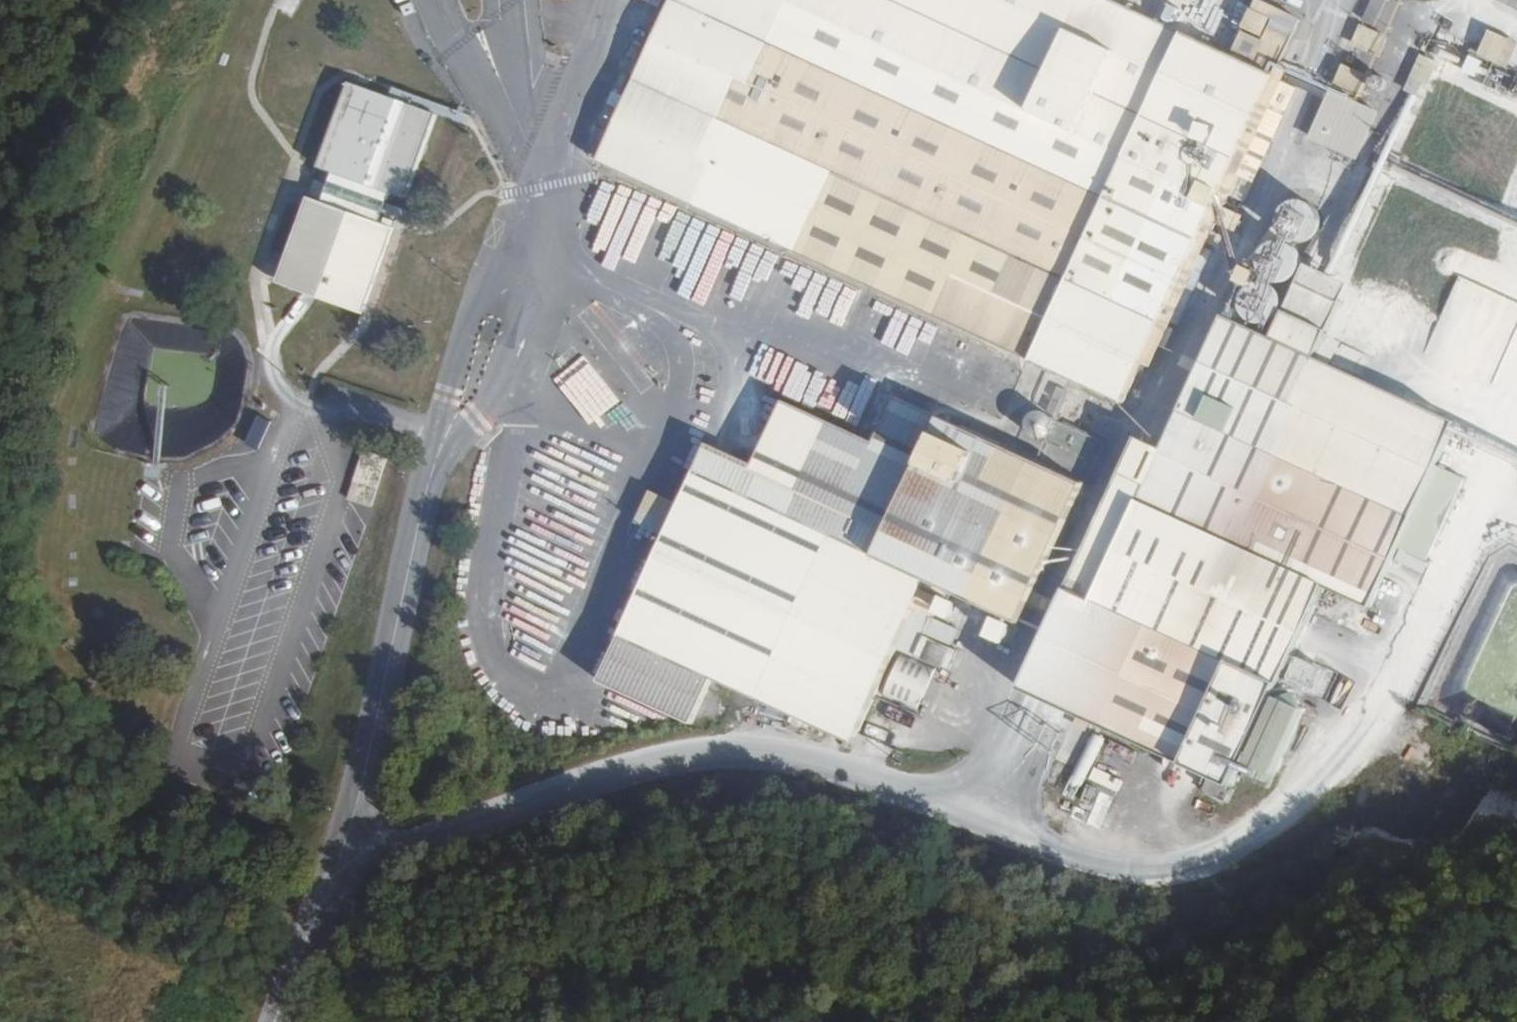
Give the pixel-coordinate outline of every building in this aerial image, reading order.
[(640,647),(847,743),(922,578),(1019,621),(1101,441),(1054,421),(1071,380),(1118,403),(1135,362),(1145,365),(1275,76),(1266,71),(1285,27),(1264,17),(1243,62),(1107,0),(665,0),(590,162),(1023,358),(987,441),(891,398),(870,444),(778,402),(750,465),(702,445),(620,627),(640,647)] [(1355,19),(1366,23),(1376,0),(1363,0),(1355,19)] [(1376,40),(1350,28),(1344,43),(1369,54),(1376,40)] [(1472,56),(1504,68),(1514,41),(1482,29),(1472,56)] [(1410,134),(1438,62),(1415,53),(1400,93),(1410,97),(1402,116),(1405,117),(1400,130),(1410,134)] [(1360,74),(1334,63),(1326,84),(1351,95),(1360,74)] [(331,164),(386,184),(402,190),(435,105),(346,74),(314,158),(331,164)] [(1369,110),(1322,90),(1303,136),(1347,155),(1369,110)] [(321,192),(376,212),(386,184),(331,164),(321,192)] [(390,217),(376,212),(321,192),(303,186),(268,284),(355,315),(390,217)] [(1278,207),(1274,215),(1276,227),(1279,231),(1285,235),(1291,234),(1299,232),(1302,228),(1304,222),(1304,217),(1301,209),(1295,204),(1287,204),(1278,207)] [(1211,225),(1229,233),(1237,215),(1219,207),(1211,225)] [(1259,277),(1267,280),(1276,279),(1282,272),(1284,266),(1283,259),(1279,253),(1271,248),(1264,248),(1257,251),(1253,256),(1252,262),(1252,268),(1255,273),(1259,277)] [(1234,289),(1241,273),(1228,266),(1220,282),(1234,289)] [(1353,633),(1453,418),(1315,355),(1341,297),(1294,275),(1265,340),(1216,318),(1158,449),(1129,436),(1010,698),(1225,794),(1272,687),(1304,700),(1313,680),(1282,666),(1307,612),(1353,633)] [(1240,292),(1235,299),(1235,309),(1238,315),(1243,319),(1250,320),(1258,318),(1264,311),(1266,304),(1264,296),(1261,290),(1255,288),(1246,288),(1240,292)] [(879,333),(891,308),(873,300),(862,326),(879,333)] [(251,444),(263,448),(273,421),(261,417),(251,444)] [(919,594),(911,611),(919,615),(913,628),(948,644),(955,630),(934,620),(941,605),(919,594)] [(979,620),(970,640),(985,647),(994,626),(979,620)] [(892,653),(881,698),(919,707),(930,666),(947,670),(952,648),(916,639),(912,657),(892,653)] [(1123,813),(1134,785),(1120,780),(1109,808),(1123,813)]
